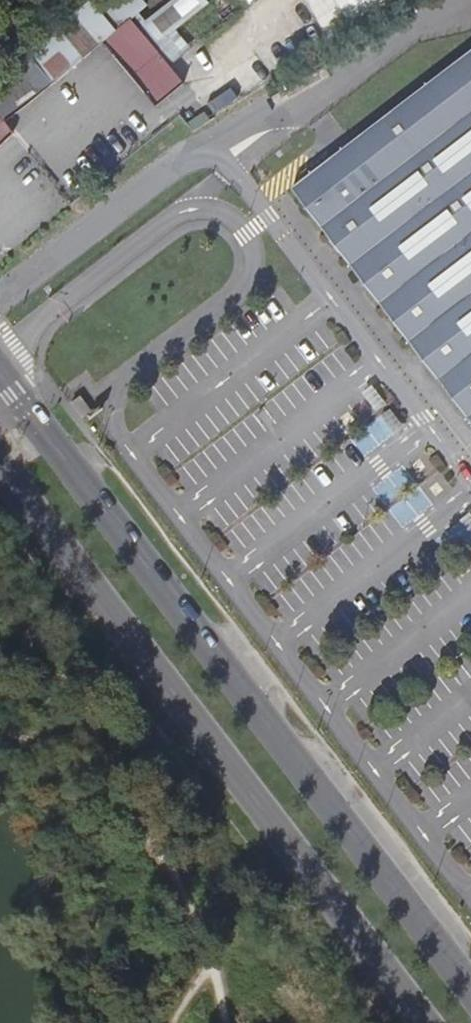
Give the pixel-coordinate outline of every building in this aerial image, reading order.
[(0,76),(0,146),(13,134),(7,123),(103,44),(153,104),(182,81),(132,19),(149,4),(146,0),(98,0),(95,2),(94,0),(91,0),(89,2),(89,4),(82,10),(80,9),(29,52),(30,53),(0,76)] [(333,38),(393,0),(309,0),(333,38)] [(293,184),(470,414),(470,46),(293,184)] [(83,393),(74,400),(86,415),(94,409),(83,393)]
